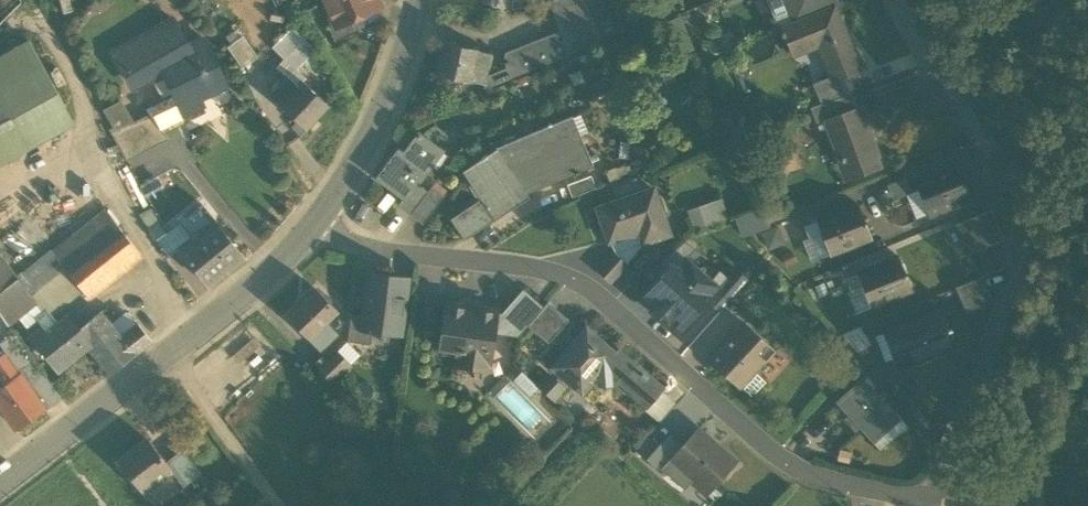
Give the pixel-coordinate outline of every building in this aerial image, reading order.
[(378,0),(332,0),(325,3),(335,26),(335,27),(353,19),(381,7),(378,0)] [(556,27),(590,14),(589,12),(585,0),(550,0),(547,1),(556,27)] [(589,12),(612,4),(611,0),(585,0),(589,12)] [(784,0),(770,0),(782,29),(794,24),(784,0)] [(794,24),(835,7),(847,2),(846,0),(784,0),(794,24)] [(861,72),(835,7),(794,24),(782,29),(781,29),(791,52),(817,41),(831,76),(834,83),(845,79),(861,72)] [(504,69),(507,76),(559,58),(600,41),(590,14),(556,27),(560,36),(500,58),(504,69)] [(667,22),(681,56),(695,50),(680,16),(667,22)] [(119,57),(135,86),(143,83),(144,83),(164,73),(161,67),(187,54),(183,47),(188,45),(173,18),(115,51),(118,57),(119,57)] [(329,29),(335,42),(359,31),(353,19),(335,27),(335,26),(329,29)] [(284,59),(295,70),(297,68),(316,49),(293,26),(272,47),(284,59)] [(243,36),(227,47),(242,69),(258,57),(243,36)] [(164,73),(174,95),(183,113),(184,115),(204,106),(197,92),(208,86),(210,90),(223,84),(225,88),(227,87),(204,37),(188,45),(183,47),(187,54),(161,67),(164,73)] [(0,55),(0,99),(11,118),(23,141),(72,118),(28,40),(0,55)] [(434,77),(468,84),(469,80),(482,82),(483,77),(488,57),(476,54),(477,49),(442,41),(438,61),(434,77)] [(306,77),(297,68),(295,70),(284,59),(275,68),(286,78),(283,81),(294,91),(303,81),(306,77)] [(504,69),(483,77),(482,82),(480,89),(508,79),(507,76),(504,69)] [(813,84),(821,104),(851,93),(845,79),(834,83),(831,76),(813,84)] [(269,96),(306,130),(329,106),(303,81),(294,91),(283,81),(269,96)] [(857,110),(851,93),(821,104),(811,108),(818,125),(826,122),(826,121),(857,110)] [(177,116),(183,113),(174,95),(145,108),(149,114),(158,125),(162,123),(172,126),(173,126),(177,116)] [(11,118),(0,99),(0,124),(11,118)] [(104,110),(115,130),(132,122),(121,102),(104,110)] [(849,160),(855,176),(880,167),(876,156),(878,155),(874,143),(871,144),(858,109),(857,110),(826,121),(826,122),(841,163),(849,160)] [(580,113),(567,118),(575,135),(588,130),(580,113)] [(111,132),(125,157),(138,148),(139,150),(151,141),(152,143),(164,133),(158,125),(149,114),(132,122),(115,130),(111,132)] [(724,137),(734,135),(731,116),(721,117),(724,137)] [(567,118),(560,121),(568,138),(575,135),(567,118)] [(495,149),(496,150),(525,193),(543,186),(540,178),(561,169),(565,177),(589,167),(575,135),(568,138),(560,121),(495,149)] [(403,200),(404,201),(417,184),(441,151),(419,133),(397,162),(392,158),(377,179),(403,200)] [(528,198),(525,193),(496,150),(462,172),(470,184),(475,181),(487,198),(482,202),(453,222),(464,239),(494,219),(495,220),(528,198)] [(847,179),(855,176),(849,160),(841,163),(847,179)] [(929,214),(969,197),(957,166),(916,182),(918,187),(929,214)] [(540,178),(543,186),(565,177),(561,169),(540,178)] [(567,185),(572,197),(596,188),(591,176),(567,185)] [(905,177),(889,184),(894,197),(905,192),(910,190),(905,177)] [(475,181),(470,184),(482,202),(487,198),(475,181)] [(398,206),(410,216),(428,192),(417,184),(404,201),(403,200),(398,206)] [(431,187),(428,192),(410,216),(422,224),(443,196),(431,187)] [(916,219),(929,214),(918,187),(910,190),(905,192),(916,219)] [(639,231),(644,243),(669,234),(653,189),(598,208),(609,241),(639,231)] [(721,199),(687,210),(694,231),(728,220),(721,199)] [(218,288),(254,252),(203,201),(161,243),(171,254),(178,248),(218,288)] [(816,222),(827,253),(851,245),(851,247),(870,240),(857,203),(830,213),(831,216),(816,222)] [(82,290),(89,298),(142,256),(103,207),(17,277),(16,277),(30,295),(65,268),(82,290)] [(165,232),(151,207),(139,214),(154,239),(165,232)] [(765,209),(735,218),(740,236),(772,225),(765,209)] [(974,236),(979,247),(1001,238),(989,209),(951,224),(959,242),(974,236)] [(809,259),(827,253),(816,222),(804,226),(808,238),(802,240),(809,259)] [(627,265),(644,243),(639,231),(609,241),(615,254),(627,265)] [(963,253),(979,247),(974,236),(959,242),(963,253)] [(658,259),(668,268),(673,273),(686,259),(694,248),(683,239),(658,259)] [(0,255),(0,287),(1,290),(0,291),(0,311),(6,321),(33,299),(30,295),(16,277),(17,277),(1,254),(0,255)] [(599,272),(611,283),(627,265),(615,254),(599,272)] [(854,275),(859,288),(845,294),(853,314),(868,308),(869,308),(868,307),(891,298),(892,300),(909,293),(910,293),(910,292),(896,258),(895,258),(869,269),(869,270),(855,275),(854,275)] [(669,321),(681,331),(708,300),(719,288),(711,281),(686,259),(673,273),(668,268),(643,297),(654,308),(651,311),(666,324),(669,321)] [(30,295),(33,299),(46,318),(82,290),(65,268),(30,295)] [(708,300),(720,310),(746,280),(734,269),(727,278),(720,271),(711,281),(719,288),(708,300)] [(958,286),(969,311),(994,300),(984,275),(958,286)] [(372,329),(400,333),(407,283),(370,278),(365,315),(363,328),(372,329)] [(284,318),(316,351),(334,333),(324,322),(337,309),(316,287),(284,318)] [(518,337),(528,325),(544,307),(523,289),(502,313),(499,334),(518,337)] [(548,302),(544,307),(528,325),(548,343),(569,320),(548,302)] [(457,364),(474,367),(475,360),(489,362),(493,333),(496,312),(448,305),(441,349),(442,349),(441,355),(458,357),(457,364)] [(896,356),(900,365),(914,359),(913,357),(936,346),(938,350),(955,343),(939,306),(911,319),(913,322),(900,328),(898,324),(885,330),(896,356)] [(150,339),(137,323),(119,338),(111,327),(112,326),(100,311),(78,328),(76,330),(88,346),(109,373),(110,374),(152,341),(150,339)] [(124,316),(112,326),(111,327),(119,338),(137,323),(128,312),(124,316)] [(502,313),(496,312),(493,333),(499,334),(502,313)] [(348,342),(370,345),(372,329),(363,328),(365,315),(351,314),(348,342)] [(59,368),(88,346),(76,330),(78,328),(67,315),(45,333),(41,328),(32,334),(59,368)] [(709,361),(737,386),(751,371),(762,359),(749,347),(760,335),(742,319),(731,332),(734,334),(709,361)] [(631,393),(647,407),(661,390),(662,388),(619,351),(616,353),(586,327),(551,368),(582,394),(594,380),(599,385),(612,384),(616,379),(632,392),(631,393)] [(842,334),(857,351),(869,341),(858,327),(842,334)] [(886,362),(896,356),(885,330),(874,335),(886,362)] [(16,370),(33,358),(14,332),(0,342),(0,345),(6,354),(5,355),(16,370)] [(776,349),(760,335),(749,347),(762,359),(765,361),(776,349)] [(267,336),(252,350),(255,353),(271,370),(276,366),(286,356),(267,336)] [(318,368),(332,383),(351,365),(337,350),(318,368)] [(287,377),(276,366),(271,370),(255,353),(219,387),(257,426),(269,414),(264,407),(275,397),(281,403),(292,392),(282,382),(287,377)] [(44,410),(24,382),(16,370),(5,355),(0,359),(0,377),(7,387),(0,392),(0,407),(16,429),(44,410)] [(41,370),(33,358),(16,370),(24,382),(41,370)] [(475,360),(474,367),(488,368),(489,362),(475,360)] [(61,398),(41,370),(24,382),(44,410),(61,398)] [(538,387),(535,384),(522,371),(514,379),(530,394),(538,387)] [(535,384),(538,387),(554,402),(567,389),(548,371),(535,384)] [(760,380),(751,371),(737,386),(747,395),(760,380)] [(837,400),(871,440),(898,417),(864,377),(837,400)] [(644,410),(660,424),(677,404),(661,390),(647,407),(644,410)] [(907,427),(898,417),(871,440),(880,450),(907,427)] [(674,465),(708,495),(736,463),(697,428),(683,444),(669,460),(674,465)] [(646,460),(665,476),(674,465),(669,460),(683,444),(670,433),(646,460)] [(120,463),(142,491),(170,470),(173,467),(167,460),(151,439),(120,463)] [(170,470),(183,486),(201,472),(183,448),(167,460),(173,467),(170,470)] [(445,485),(444,505),(460,505),(461,486),(445,485)]
